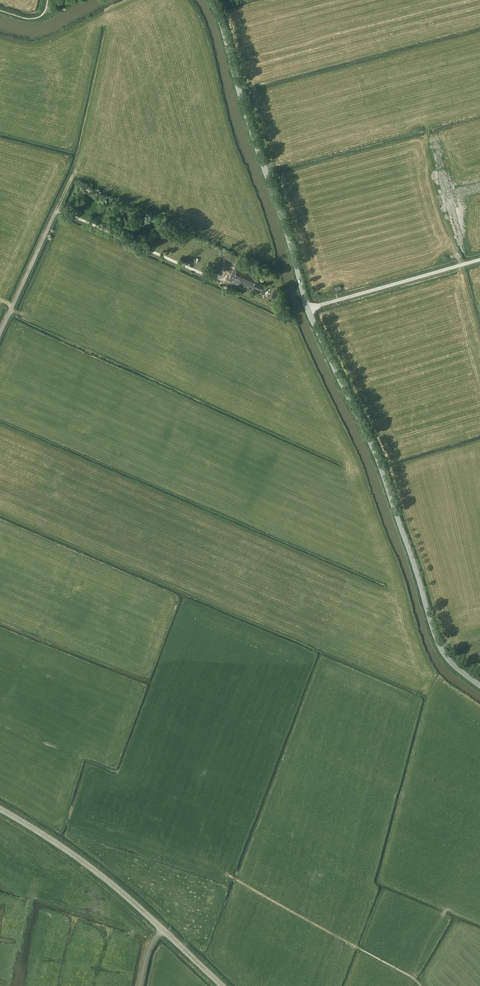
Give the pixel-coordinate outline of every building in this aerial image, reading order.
[(191,259),(183,255),(180,262),(189,265),(191,259)] [(236,263),(230,279),(246,286),(253,288),(260,290),(263,284),(260,283),(263,274),(257,272),(236,263)]
